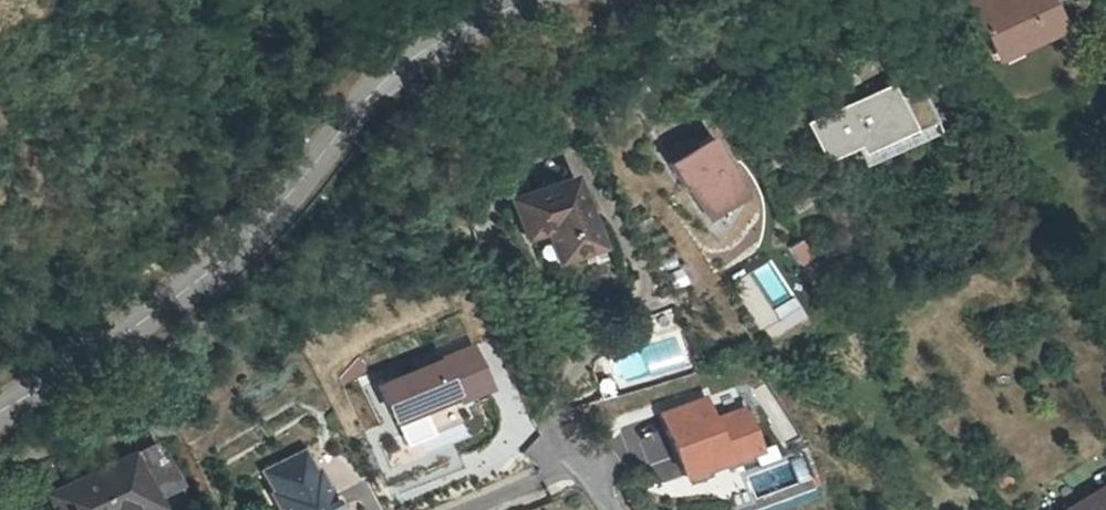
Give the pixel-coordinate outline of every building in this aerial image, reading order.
[(980,40),(1001,28),(1005,34),(1046,11),(1039,0),(955,0),(980,40)] [(1001,28),(980,40),(982,46),(1005,34),(1001,28)] [(815,159),(859,140),(904,120),(907,119),(899,101),(893,104),(884,82),(797,121),(815,159)] [(723,168),(704,136),(686,148),(680,152),(675,142),(658,152),(663,162),(661,163),(674,184),(677,182),(698,217),(724,201),(716,172),(723,168)] [(680,139),(675,142),(680,152),(686,148),(680,139)] [(723,168),(716,172),(724,201),(738,193),(723,168)] [(577,178),(515,195),(525,229),(545,223),(554,253),(595,242),(577,178)] [(780,319),(802,306),(772,258),(751,271),(780,319)] [(684,384),(644,400),(670,462),(740,432),(722,391),(693,403),(684,384)] [(49,506),(51,509),(186,509),(159,454),(49,506)] [(313,472),(310,474),(298,454),(256,478),(268,498),(265,500),(271,509),(335,509),(313,472)] [(796,455),(762,468),(772,493),(806,480),(796,455)] [(1066,509),(1105,509),(1105,487),(1066,509)]
